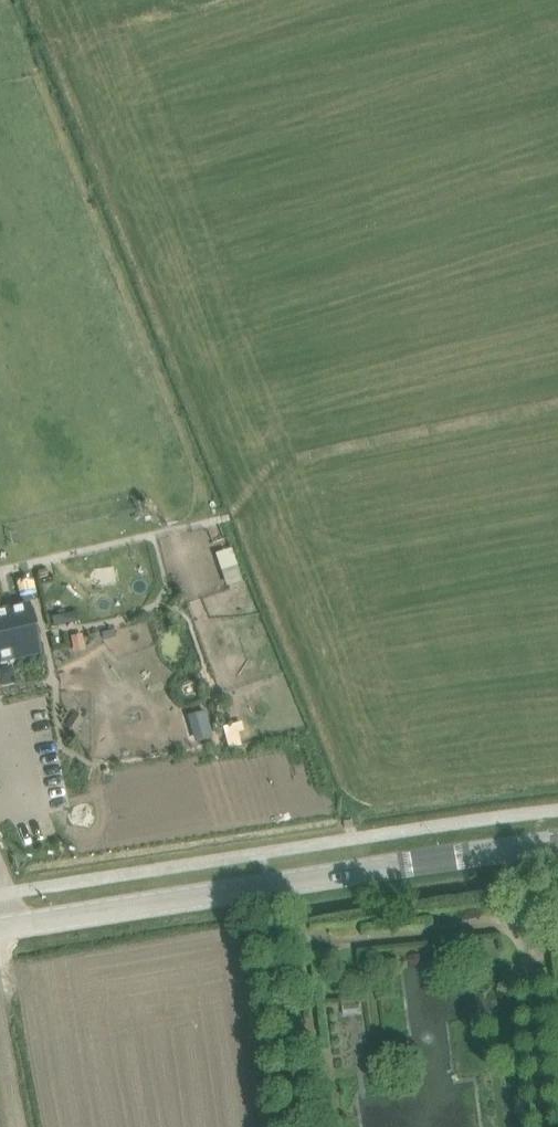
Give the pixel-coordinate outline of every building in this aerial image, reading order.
[(0,612),(0,661),(40,651),(29,605),(14,609),(0,612)] [(51,616),(53,626),(78,621),(77,611),(51,616)] [(74,714),(67,726),(75,731),(83,719),(74,714)] [(194,727),(198,741),(212,737),(208,723),(194,727)]
